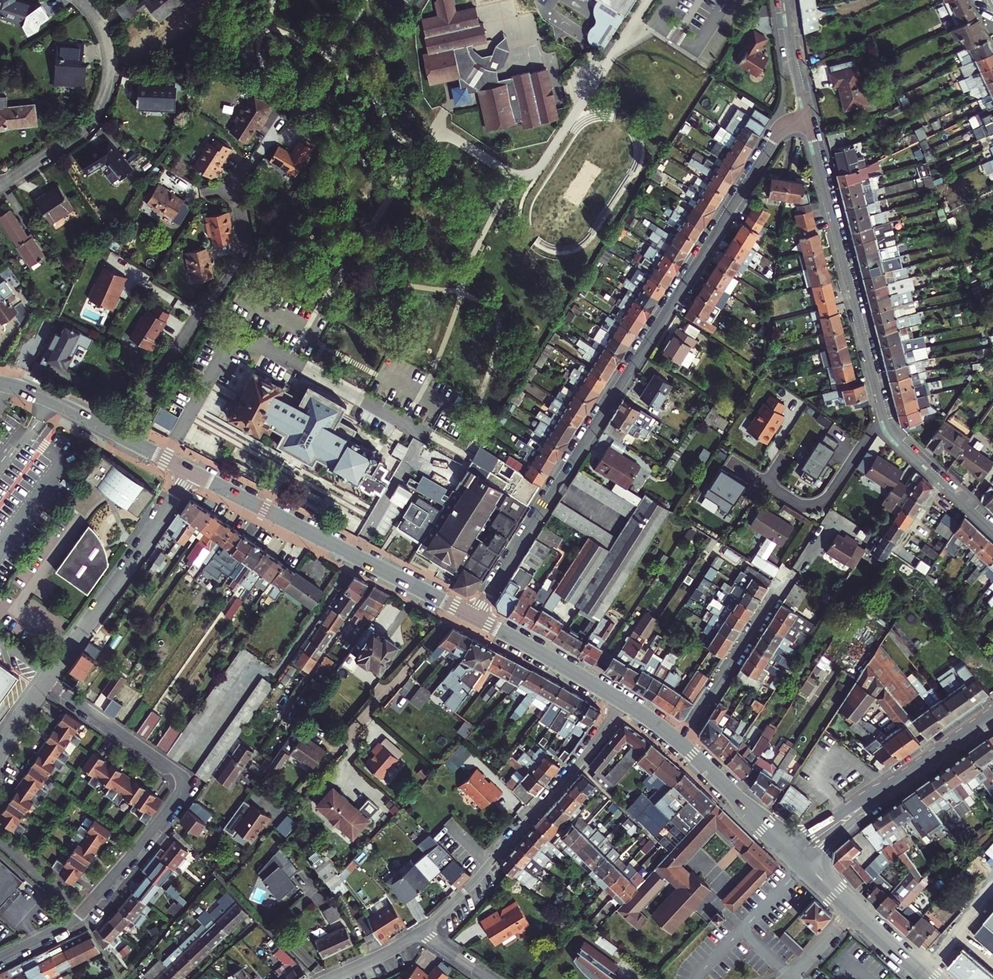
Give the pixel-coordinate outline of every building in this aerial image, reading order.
[(15,2),(11,0),(0,0),(0,14),(15,19),(14,21),(33,27),(38,9),(15,2)] [(126,22),(141,11),(136,5),(132,0),(127,0),(115,8),(126,22)] [(136,5),(141,11),(147,6),(144,3),(142,0),(136,5)] [(157,19),(183,0),(148,0),(144,3),(147,6),(157,19)] [(157,19),(160,23),(189,0),(183,0),(157,19)] [(488,133),(514,127),(514,125),(521,123),(523,131),(540,127),(540,126),(557,123),(552,101),(552,100),(552,98),(548,99),(547,95),(551,94),(551,93),(549,92),(544,71),(527,75),(527,74),(510,78),(511,79),(496,81),(493,72),(488,71),(485,70),(483,70),(481,69),(479,68),(477,67),(475,65),(474,65),(470,62),(467,57),(464,53),(460,53),(459,48),(467,46),(483,42),(479,24),(476,24),(472,9),(451,13),(448,0),(432,0),(431,2),(434,17),(417,21),(420,37),(419,38),(423,55),(418,56),(423,81),(430,85),(454,80),(461,83),(462,89),(469,88),(475,92),(475,93),(483,130),(488,133)] [(600,0),(598,0),(594,5),(594,10),(596,16),(596,19),(596,22),(593,26),(591,30),(588,36),(590,41),(592,45),(604,51),(617,30),(611,26),(620,12),(612,8),(610,7),(600,0)] [(610,7),(612,8),(620,12),(611,26),(617,30),(636,0),(600,0),(610,7)] [(968,0),(948,0),(945,1),(944,2),(951,16),(955,14),(960,24),(977,16),(968,0)] [(803,22),(818,20),(816,6),(801,8),(803,22)] [(987,38),(977,16),(960,24),(951,29),(956,39),(959,38),(964,49),(987,38)] [(803,22),(805,33),(820,30),(818,20),(803,22)] [(766,37),(754,30),(738,55),(741,57),(738,63),(752,72),(756,74),(758,70),(766,59),(767,56),(765,55),(761,53),(760,47),(766,37)] [(488,71),(493,72),(501,65),(507,53),(503,38),(492,47),(489,55),(478,58),(469,52),(467,46),(459,48),(460,53),(464,53),(467,57),(470,62),(474,65),(475,65),(477,67),(479,68),(481,69),(483,70),(485,70),(488,71)] [(992,51),(987,38),(964,49),(952,54),(958,67),(967,63),(992,51)] [(84,44),(57,42),(55,71),(58,72),(57,81),(71,82),(71,86),(85,87),(87,65),(82,65),(80,65),(80,57),(83,57),(84,44)] [(992,51),(967,63),(969,69),(963,72),(965,77),(992,64),(992,52),(992,51)] [(854,60),(830,66),(832,73),(831,74),(834,86),(839,85),(845,109),(875,102),(870,85),(862,88),(857,66),(856,67),(854,60)] [(965,77),(963,77),(969,90),(977,86),(992,78),(992,64),(965,77)] [(977,86),(981,93),(967,100),(969,104),(977,99),(992,92),(992,78),(977,86)] [(461,83),(454,80),(456,88),(447,90),(450,107),(468,103),(466,95),(475,93),(475,92),(469,88),(462,89),(461,83)] [(149,86),(131,85),(130,92),(140,93),(140,97),(138,97),(137,105),(140,105),(140,108),(175,110),(176,90),(149,89),(149,86)] [(977,99),(983,111),(989,108),(992,106),(992,92),(977,99)] [(274,108),(253,94),(243,109),(242,108),(234,120),(237,122),(230,132),(247,143),(257,128),(260,130),(266,121),(265,120),(274,108)] [(0,108),(0,127),(18,125),(19,127),(36,125),(34,105),(0,108)] [(989,108),(990,111),(976,118),(978,121),(972,124),(975,129),(980,126),(992,120),(992,106),(989,108)] [(738,108),(725,129),(753,146),(769,119),(758,112),(754,119),(738,108)] [(699,117),(694,114),(690,119),(695,122),(699,117)] [(980,126),(983,132),(978,135),(979,139),(992,132),(992,120),(980,126)] [(645,144),(614,124),(591,161),(622,181),(645,144)] [(719,141),(728,147),(745,158),(753,146),(725,129),(722,127),(715,138),(719,141)] [(841,131),(828,135),(837,173),(866,166),(863,156),(857,157),(853,143),(845,145),(841,131)] [(979,139),(985,149),(992,145),(992,132),(979,139)] [(935,134),(924,139),(926,144),(938,138),(935,134)] [(231,149),(216,139),(212,145),(208,142),(202,151),(203,152),(194,167),(213,179),(214,177),(216,179),(223,167),(219,165),(223,160),(224,160),(231,149)] [(291,153),(278,145),(270,159),(286,170),(287,169),(295,175),(312,148),(300,140),(291,153)] [(719,157),(738,169),(745,158),(728,147),(719,141),(712,153),(719,157)] [(89,153),(78,160),(87,173),(106,162),(120,179),(131,170),(108,144),(98,150),(99,152),(92,156),(89,153)] [(97,148),(89,153),(92,156),(99,152),(98,150),(97,148)] [(929,150),(923,153),(928,164),(933,161),(929,150)] [(707,161),(708,158),(696,151),(694,153),(707,161)] [(694,153),(692,157),(731,181),(738,169),(719,157),(715,163),(708,158),(707,161),(694,153)] [(692,157),(688,163),(711,177),(707,184),(723,194),(731,181),(692,157)] [(866,166),(837,173),(840,185),(869,178),(867,171),(880,168),(877,160),(866,166)] [(658,169),(652,179),(658,182),(664,173),(658,169)] [(941,171),(931,174),(933,180),(943,176),(941,171)] [(869,178),(840,185),(843,197),(876,189),(873,177),(869,178)] [(689,187),(716,204),(723,194),(707,184),(698,178),(693,185),(691,184),(689,187)] [(786,198),(789,181),(772,178),(769,196),(786,198)] [(812,211),(813,211),(808,193),(804,192),(805,184),(789,181),(786,198),(802,201),(803,206),(798,207),(800,214),(812,211)] [(171,191),(159,183),(147,203),(151,207),(151,208),(163,215),(165,212),(174,218),(184,202),(170,192),(171,191)] [(876,189),(843,197),(846,208),(878,200),(877,194),(886,192),(884,186),(876,189)] [(709,216),(716,204),(689,187),(685,193),(691,197),(688,203),(693,206),(709,216)] [(46,194),(37,201),(51,223),(74,208),(60,188),(47,196),(46,194)] [(878,200),(846,208),(849,220),(881,212),(878,200)] [(709,216),(693,206),(690,212),(678,204),(674,211),(701,228),(709,216)] [(756,204),(752,210),(766,219),(770,213),(756,204)] [(701,228),(674,211),(664,205),(660,211),(670,217),(671,215),(681,220),(679,223),(682,224),(678,230),(694,240),(701,228)] [(10,209),(0,216),(0,220),(18,247),(17,247),(30,266),(45,256),(32,236),(29,238),(10,209)] [(762,226),(766,219),(752,210),(748,217),(762,226)] [(814,218),(812,211),(800,214),(796,215),(798,222),(814,218)] [(881,212),(849,220),(852,232),(889,222),(886,211),(881,212)] [(226,212),(210,216),(206,217),(207,222),(206,222),(209,237),(212,237),(214,246),(233,242),(230,225),(232,225),(229,212),(226,212)] [(638,221),(630,215),(626,222),(634,227),(638,221)] [(743,223),(734,237),(750,247),(758,233),(763,236),(767,229),(762,226),(748,217),(744,223),(743,223)] [(814,218),(798,222),(800,230),(816,226),(814,218)] [(855,243),(885,235),(884,232),(892,230),(893,230),(891,222),(889,222),(852,232),(855,243)] [(686,251),(694,240),(678,230),(675,235),(673,234),(671,236),(653,225),(650,228),(653,230),(686,251)] [(816,226),(800,230),(802,237),(801,237),(805,254),(823,249),(819,232),(818,233),(816,226)] [(686,251),(653,230),(649,237),(654,240),(659,243),(656,248),(679,263),(686,251)] [(855,243),(858,255),(894,245),(893,241),(897,240),(895,233),(893,234),(885,235),(855,243)] [(725,252),(744,264),(754,249),(750,247),(734,237),(725,252)] [(643,256),(647,258),(672,274),(679,263),(656,248),(651,245),(650,245),(643,256)] [(858,255),(861,266),(889,258),(896,257),(899,256),(897,245),(894,245),(858,255)] [(193,281),(213,277),(210,261),(212,261),(209,247),(186,252),(187,257),(186,258),(188,272),(191,272),(193,281)] [(827,265),(823,249),(805,254),(810,270),(827,265)] [(725,252),(716,265),(732,275),(736,269),(742,273),(747,265),(744,264),(725,252)] [(899,269),(896,257),(889,258),(893,270),(899,269)] [(649,277),(664,286),(672,274),(647,258),(642,265),(652,271),(649,277)] [(864,278),(893,270),(889,258),(861,266),(864,278)] [(967,263),(963,266),(967,277),(972,275),(967,263)] [(716,265),(707,280),(729,294),(738,279),(732,275),(716,265)] [(810,270),(814,286),(831,281),(827,265),(810,270)] [(128,277),(102,266),(87,299),(113,311),(128,277)] [(864,278),(867,288),(899,280),(905,278),(908,278),(905,267),(899,269),(893,270),(864,278)] [(657,298),(664,286),(649,277),(637,269),(630,281),(657,298)] [(738,279),(742,273),(736,269),(732,275),(738,279)] [(627,296),(650,310),(657,298),(630,281),(626,279),(622,285),(629,289),(625,294),(627,296)] [(707,280),(698,294),(721,309),(730,295),(729,294),(707,280)] [(892,294),(898,292),(896,285),(900,284),(899,280),(867,288),(869,299),(892,294)] [(831,281),(814,286),(820,309),(836,305),(834,297),(835,297),(831,281)] [(978,285),(971,288),(975,300),(984,296),(978,285)] [(869,299),(872,311),(901,304),(900,298),(912,296),(910,290),(898,292),(892,294),(869,299)] [(3,323),(13,316),(23,329),(31,313),(23,302),(14,308),(8,301),(6,302),(0,294),(0,319),(3,323)] [(712,323),(721,309),(698,294),(689,309),(690,309),(686,316),(712,333),(717,326),(712,323)] [(643,321),(650,310),(627,296),(623,304),(617,300),(617,301),(610,296),(608,299),(620,307),(643,321)] [(900,298),(901,304),(913,301),(912,296),(900,298)] [(875,322),(904,315),(915,313),(913,301),(901,304),(872,311),(875,322)] [(129,337),(151,351),(157,341),(153,339),(160,329),(161,330),(166,322),(165,321),(169,314),(155,305),(150,311),(147,309),(142,316),(141,315),(135,325),(136,326),(129,337)] [(843,328),(839,312),(838,312),(836,305),(820,309),(826,333),(843,328)] [(643,321),(620,307),(613,319),(635,333),(643,321)] [(917,320),(915,313),(904,315),(906,322),(917,320)] [(875,322),(878,334),(907,327),(906,322),(904,315),(875,322)] [(613,319),(611,318),(607,325),(603,322),(600,327),(628,344),(635,333),(613,319)] [(66,367),(71,357),(68,355),(70,351),(72,346),(81,351),(89,336),(71,327),(64,323),(62,327),(64,328),(62,331),(61,331),(59,334),(55,332),(40,362),(45,365),(48,360),(61,367),(62,365),(66,367)] [(602,344),(620,356),(628,344),(600,327),(593,339),(599,343),(602,344)] [(881,345),(910,338),(907,327),(878,334),(881,345)] [(697,340),(678,328),(674,335),(673,335),(662,351),(680,363),(691,346),(693,347),(697,340)] [(830,349),(847,344),(843,328),(826,333),(830,349)] [(560,335),(555,332),(549,341),(555,344),(560,335)] [(881,345),(884,357),(913,350),(911,341),(914,341),(913,337),(910,338),(881,345)] [(613,368),(620,356),(602,344),(598,350),(596,348),(588,344),(587,346),(580,342),(578,345),(579,346),(613,368)] [(548,344),(541,354),(547,358),(553,348),(548,344)] [(852,361),(847,344),(830,349),(834,365),(852,361)] [(590,369),(606,379),(613,368),(579,346),(577,350),(583,354),(582,356),(594,363),(590,369)] [(916,361),(928,358),(925,347),(913,350),(884,357),(887,368),(916,361)] [(541,367),(547,358),(541,354),(535,364),(541,367)] [(887,368),(890,380),(920,372),(926,370),(925,365),(929,364),(928,358),(916,361),(887,368)] [(36,360),(31,370),(46,378),(51,368),(45,365),(40,362),(36,360)] [(831,382),(833,390),(857,384),(855,377),(856,376),(852,361),(834,365),(838,380),(831,382)] [(598,391),(606,379),(590,369),(581,364),(577,370),(574,368),(571,374),(598,391)] [(598,391),(571,374),(567,371),(563,376),(568,379),(569,377),(572,379),(571,381),(573,383),(569,389),(576,393),(591,403),(598,391)] [(893,391),(920,384),(919,378),(921,377),(920,372),(890,380),(893,391)] [(329,466),(358,483),(359,481),(374,490),(375,487),(381,491),(389,478),(383,474),(387,467),(373,458),(378,456),(376,449),(370,451),(360,444),(362,441),(353,436),(356,430),(339,420),(347,407),(309,385),(301,399),(255,373),(243,394),(245,395),(240,405),(237,403),(231,405),(228,411),(230,418),(243,424),(242,426),(246,432),(254,432),(254,431),(260,433),(263,427),(268,429),(270,429),(271,426),(283,433),(277,444),(284,448),(285,447),(291,450),(292,447),(303,453),(301,456),(307,459),(306,461),(313,465),(317,457),(330,464),(329,466)] [(672,385),(655,374),(640,397),(657,408),(659,406),(662,409),(667,402),(663,399),(672,385)] [(857,384),(833,390),(810,396),(812,402),(824,399),(825,401),(844,396),(846,401),(846,402),(854,400),(856,408),(870,404),(864,382),(857,384)] [(893,391),(896,403),(928,394),(925,383),(920,384),(893,391)] [(572,399),(576,393),(569,389),(569,388),(564,397),(568,399),(569,397),(572,399)] [(558,393),(556,397),(584,415),(591,403),(576,393),(572,399),(569,397),(568,399),(564,397),(558,393)] [(896,403),(899,414),(927,407),(926,399),(929,398),(928,394),(896,403)] [(766,402),(748,430),(766,441),(774,429),(775,430),(780,422),(779,422),(784,414),(780,411),(785,403),(773,395),(767,403),(766,402)] [(844,396),(825,401),(826,404),(840,400),(841,402),(846,401),(844,396)] [(564,411),(561,416),(577,426),(584,415),(556,397),(554,401),(557,403),(562,409),(564,411)] [(173,404),(164,399),(152,420),(171,431),(179,417),(169,411),(173,404)] [(617,410),(654,434),(656,430),(652,427),(653,426),(649,424),(653,418),(624,399),(617,410)] [(940,405),(936,410),(938,412),(944,416),(948,411),(940,405)] [(720,411),(713,406),(704,419),(712,424),(720,411)] [(922,416),(938,412),(936,410),(930,406),(927,407),(899,414),(902,426),(908,432),(922,429),(920,421),(923,421),(922,416)] [(541,420),(569,437),(577,426),(561,416),(558,422),(555,420),(554,422),(544,416),(545,414),(537,409),(536,410),(533,414),(541,420)] [(603,431),(620,441),(627,431),(634,435),(637,430),(646,436),(648,434),(653,436),(654,434),(617,410),(603,431)] [(543,438),(546,440),(562,449),(569,437),(541,420),(534,432),(543,438)] [(967,442),(970,438),(944,420),(927,444),(938,453),(943,446),(945,444),(949,447),(947,449),(957,456),(967,442)] [(547,473),(555,461),(527,443),(512,434),(508,440),(521,448),(517,454),(531,463),(547,473)] [(839,442),(826,434),(818,447),(816,446),(811,453),(808,452),(801,462),(807,466),(800,476),(811,483),(818,472),(823,476),(830,466),(826,463),(839,442)] [(555,461),(562,449),(546,440),(543,446),(540,444),(530,438),(527,443),(555,461)] [(956,458),(975,471),(973,474),(980,479),(992,461),(967,442),(957,456),(956,458)] [(640,466),(608,446),(595,468),(616,481),(611,490),(614,492),(620,496),(626,499),(632,503),(637,507),(643,498),(627,488),(640,466)] [(505,462),(481,447),(468,468),(527,505),(540,484),(516,469),(510,478),(499,471),(505,462)] [(153,492),(101,454),(85,476),(138,514),(153,492)] [(903,490),(906,486),(897,480),(903,472),(890,463),(889,465),(876,456),(865,473),(890,489),(885,497),(895,504),(903,490)] [(540,484),(547,473),(531,463),(528,469),(519,463),(517,465),(507,459),(505,463),(516,469),(540,484)] [(527,505),(468,468),(454,489),(453,490),(449,496),(444,505),(440,510),(421,542),(416,550),(458,577),(464,568),(480,579),(527,505)] [(729,513),(748,483),(736,475),(735,477),(722,468),(704,495),(720,505),(719,507),(729,513)] [(611,490),(579,470),(572,481),(630,518),(637,507),(632,503),(626,499),(620,496),(614,492),(611,490)] [(907,484),(927,497),(933,487),(916,471),(907,484)] [(406,484),(444,505),(449,496),(445,493),(447,488),(423,475),(419,482),(410,477),(406,484)] [(920,508),(927,497),(907,484),(906,486),(903,490),(917,499),(914,504),(920,508)] [(991,485),(982,494),(981,501),(992,512),(992,487),(991,485)] [(895,504),(914,516),(920,508),(914,504),(917,499),(903,490),(895,504)] [(560,643),(578,654),(600,619),(602,616),(666,518),(671,511),(646,494),(643,498),(637,507),(630,518),(617,538),(610,550),(575,603),(582,607),(579,612),(591,620),(584,631),(581,629),(579,633),(572,629),(571,631),(569,629),(560,643)] [(405,531),(421,542),(440,510),(419,497),(415,503),(412,502),(403,516),(406,518),(400,528),(405,531)] [(177,540),(201,506),(190,499),(185,506),(180,514),(170,528),(174,532),(171,536),(177,540)] [(559,501),(552,513),(588,536),(610,550),(617,538),(559,501)] [(895,514),(891,520),(906,530),(914,516),(895,504),(890,511),(895,514)] [(192,541),(195,536),(211,514),(201,506),(177,540),(171,549),(174,551),(180,542),(183,545),(188,538),(192,541)] [(751,562),(772,576),(778,566),(767,559),(778,543),(782,546),(794,528),(762,507),(751,526),(768,537),(757,553),(751,562)] [(671,511),(666,518),(681,528),(686,520),(674,513),(671,511)] [(195,558),(222,521),(211,514),(195,536),(200,539),(190,554),(195,558)] [(956,529),(960,524),(946,514),(942,520),(956,529)] [(956,529),(954,532),(949,539),(943,548),(946,550),(955,556),(965,541),(977,528),(965,516),(960,524),(956,529)] [(886,517),(878,530),(897,543),(906,530),(891,520),(886,517)] [(202,561),(206,564),(232,528),(222,521),(195,558),(192,562),(199,566),(202,561)] [(88,593),(109,565),(101,547),(102,546),(103,545),(103,543),(103,542),(102,540),(100,537),(97,532),(95,530),(93,527),(91,525),(90,524),(56,570),(88,593)] [(537,537),(547,542),(553,532),(544,526),(537,537)] [(944,533),(948,536),(952,530),(948,527),(944,533)] [(232,528),(206,564),(217,571),(242,535),(232,528)] [(977,528),(965,541),(973,549),(965,557),(970,561),(976,552),(989,539),(977,528)] [(874,536),(871,541),(876,544),(871,551),(886,560),(891,552),(897,543),(878,530),(874,536)] [(553,532),(547,542),(556,549),(563,538),(553,532)] [(853,569),(865,550),(857,545),(859,543),(850,537),(848,541),(843,538),(837,534),(826,551),(853,569)] [(227,579),(235,567),(253,542),(242,535),(217,571),(209,582),(215,587),(222,575),(227,579)] [(530,626),(553,638),(561,625),(563,622),(550,613),(562,595),(575,603),(610,550),(588,536),(562,577),(559,581),(530,626)] [(712,537),(705,549),(710,552),(717,540),(712,537)] [(551,548),(536,539),(522,560),(537,570),(551,548)] [(976,552),(988,563),(992,558),(992,543),(989,539),(976,552)] [(240,583),(264,550),(253,542),(235,567),(240,570),(229,585),(234,589),(232,591),(234,592),(240,583)] [(938,553),(926,545),(922,552),(933,560),(938,553)] [(162,562),(166,556),(155,548),(151,554),(147,560),(151,563),(147,568),(153,572),(157,567),(158,568),(162,562)] [(273,557),(264,550),(240,583),(250,590),(273,557)] [(717,554),(711,564),(718,569),(724,559),(717,554)] [(250,590),(242,601),(247,605),(260,587),(265,590),(283,563),(273,557),(250,590)] [(930,565),(920,558),(916,565),(926,571),(930,565)] [(984,568),(992,576),(992,558),(988,563),(984,568)] [(264,591),(275,599),(284,587),(295,572),(283,563),(265,590),(264,591)] [(748,565),(744,572),(767,587),(771,580),(748,565)] [(718,571),(711,566),(705,575),(712,580),(718,571)] [(971,584),(984,569),(980,566),(978,569),(977,568),(967,580),(971,584)] [(533,576),(518,567),(496,602),(499,610),(507,615),(526,585),(533,576)] [(464,568),(458,577),(452,586),(466,594),(472,593),(480,579),(464,568)] [(760,598),(767,587),(744,572),(742,571),(735,582),(737,584),(760,598)] [(323,591),(295,572),(284,587),(312,607),(323,591)] [(550,574),(538,592),(519,621),(530,626),(559,581),(562,577),(557,574),(555,577),(550,574)] [(926,574),(925,576),(934,586),(937,580),(926,574)] [(344,591),(357,600),(368,584),(354,577),(353,578),(351,576),(343,588),(345,590),(344,591)] [(701,590),(705,593),(712,582),(704,577),(697,588),(701,590)] [(989,587),(984,592),(992,599),(987,605),(991,608),(992,606),(992,582),(989,587)] [(729,593),(753,609),(760,598),(737,584),(734,589),(731,586),(725,583),(722,588),(729,593)] [(795,612),(800,603),(804,597),(808,591),(795,583),(791,589),(788,595),(782,603),(775,614),(809,636),(816,626),(795,612)] [(519,621),(538,592),(526,585),(507,615),(519,621)] [(373,587),(368,594),(359,607),(367,612),(381,591),(379,590),(373,587)] [(696,587),(692,593),(697,597),(701,590),(697,588),(696,587)] [(335,596),(329,604),(333,607),(333,608),(345,616),(357,600),(344,591),(339,599),(335,596)] [(374,616),(389,595),(381,591),(367,612),(374,616)] [(722,603),(746,619),(753,609),(729,593),(722,603)] [(829,603),(833,597),(827,593),(822,599),(829,603)] [(689,597),(683,606),(690,610),(696,602),(689,597)] [(230,611),(234,614),(242,601),(237,598),(232,605),(230,611)] [(740,630),(746,619),(722,603),(717,600),(710,610),(714,613),(740,630)] [(321,624),(334,633),(345,616),(333,608),(329,605),(318,621),(321,624)] [(854,608),(849,605),(845,612),(850,615),(854,608)] [(357,616),(369,624),(373,618),(374,616),(367,612),(359,607),(354,614),(357,616)] [(606,670),(619,679),(639,649),(640,647),(658,620),(648,613),(636,630),(635,630),(631,635),(628,636),(625,639),(626,641),(616,657),(615,656),(606,670)] [(740,630),(714,613),(707,623),(733,640),(740,630)] [(809,636),(775,614),(768,625),(790,640),(794,642),(802,648),(809,636)] [(353,621),(355,622),(365,629),(369,624),(357,616),(353,621)] [(376,674),(378,671),(379,672),(381,669),(384,669),(386,665),(386,664),(398,647),(396,645),(394,642),(392,640),(388,640),(382,636),(374,631),(375,629),(373,624),(372,623),(375,619),(373,618),(369,624),(365,629),(353,646),(350,651),(342,662),(341,663),(353,672),(360,662),(376,674)] [(600,619),(578,654),(598,666),(607,652),(600,647),(615,624),(607,619),(605,623),(600,619)] [(896,620),(888,632),(909,658),(920,649),(896,620)] [(356,628),(349,639),(347,641),(353,646),(365,629),(355,622),(353,625),(356,628)] [(715,637),(708,648),(710,649),(722,657),(733,640),(707,623),(705,627),(712,631),(710,634),(715,637)] [(315,627),(307,638),(323,649),(334,633),(321,624),(318,629),(315,627)] [(560,643),(569,629),(561,625),(553,638),(560,643)] [(785,647),(790,640),(768,625),(761,636),(783,650),(795,658),(798,654),(794,651),(792,651),(790,649),(785,647)] [(445,657),(447,655),(452,650),(453,651),(462,633),(452,628),(426,658),(431,662),(440,652),(445,657)] [(451,666),(454,668),(473,639),(462,633),(453,651),(452,650),(447,655),(455,661),(451,666)] [(631,686),(657,647),(663,637),(658,634),(651,645),(652,646),(650,648),(649,647),(647,651),(645,654),(639,649),(619,679),(631,686)] [(783,650),(761,636),(754,646),(777,661),(789,668),(792,662),(780,654),(783,650)] [(684,648),(703,660),(710,649),(708,648),(691,637),(684,648)] [(307,638),(300,648),(316,659),(323,649),(307,638)] [(479,642),(473,639),(454,668),(443,681),(454,691),(444,703),(445,704),(455,712),(464,700),(471,690),(495,650),(479,642)] [(785,647),(790,649),(794,642),(790,640),(785,647)] [(343,646),(350,651),(353,646),(347,641),(343,646)] [(919,692),(907,677),(880,644),(857,678),(838,708),(848,716),(855,721),(858,718),(875,697),(877,694),(879,692),(886,700),(893,695),(901,706),(914,696),(919,692)] [(777,661),(754,646),(748,657),(769,671),(777,676),(782,679),(785,673),(774,665),(777,661)] [(242,647),(167,754),(177,761),(252,654),(242,647)] [(642,693),(663,660),(667,653),(657,647),(631,686),(642,693)] [(300,648),(292,660),(309,672),(316,659),(300,648)] [(491,670),(496,673),(505,656),(495,650),(471,690),(476,694),(479,691),(491,670)] [(505,656),(496,673),(502,676),(495,683),(496,684),(495,687),(493,685),(483,697),(487,701),(500,687),(508,677),(516,661),(505,656)] [(326,657),(322,663),(330,669),(329,671),(334,674),(336,671),(332,668),(335,664),(326,657)] [(769,671),(748,657),(741,668),(763,682),(765,684),(767,681),(764,679),(769,671)] [(940,681),(953,672),(957,668),(965,663),(962,659),(937,677),(940,681)] [(642,693),(651,699),(668,672),(673,666),(663,660),(642,693)] [(517,686),(531,669),(528,668),(516,661),(508,677),(500,687),(506,692),(507,691),(510,693),(517,686)] [(19,675),(0,662),(0,701),(19,675)] [(330,669),(322,663),(318,668),(327,674),(329,671),(330,669)] [(962,684),(953,672),(940,681),(949,693),(942,698),(957,716),(990,694),(965,663),(957,668),(966,681),(962,684)] [(741,668),(735,676),(758,690),(763,682),(741,668)] [(957,668),(953,672),(962,684),(966,681),(957,668)] [(535,697),(547,678),(531,669),(517,686),(529,692),(515,711),(521,715),(535,697)] [(684,718),(709,678),(697,670),(682,693),(670,712),(680,718),(684,718)] [(116,671),(102,691),(112,698),(126,678),(116,671)] [(651,699),(670,712),(682,693),(674,688),(678,680),(672,672),(671,674),(668,672),(651,699)] [(957,716),(942,698),(937,702),(912,673),(907,677),(919,692),(946,725),(957,716)] [(389,702),(400,711),(423,686),(412,676),(389,702)] [(777,676),(769,687),(774,690),(782,679),(777,676)] [(253,713),(273,685),(263,678),(243,706),(253,713)] [(535,697),(549,705),(561,686),(547,678),(535,697)] [(422,709),(433,691),(422,684),(411,701),(422,709)] [(545,711),(541,717),(547,721),(545,724),(549,727),(553,722),(555,723),(557,720),(553,718),(555,714),(557,715),(571,692),(561,686),(549,705),(545,711)] [(558,729),(559,730),(580,697),(571,692),(557,715),(555,714),(553,718),(557,720),(555,723),(553,722),(549,727),(555,730),(554,731),(556,733),(558,729)] [(875,697),(899,727),(905,723),(911,718),(901,706),(893,695),(886,700),(879,692),(877,694),(875,697)] [(946,725),(919,692),(914,696),(921,705),(925,706),(927,709),(912,719),(927,738),(946,725)] [(746,693),(740,702),(750,708),(751,706),(755,699),(746,693)] [(571,731),(589,703),(580,697),(559,730),(566,734),(569,730),(571,731)] [(112,698),(104,710),(114,718),(123,705),(112,698)] [(755,699),(751,706),(760,712),(765,705),(755,699)] [(701,737),(708,744),(723,728),(731,716),(724,712),(727,707),(719,701),(700,732),(701,737)] [(581,737),(599,709),(589,703),(571,731),(569,730),(566,734),(570,737),(573,732),(581,737)] [(205,781),(253,713),(243,706),(195,774),(205,781)] [(151,711),(136,732),(146,739),(161,718),(151,711)] [(730,738),(743,719),(744,717),(734,711),(731,716),(723,728),(708,744),(717,753),(730,738)] [(82,723),(66,712),(54,729),(71,740),(78,745),(82,738),(75,734),(82,723)] [(900,757),(865,729),(855,721),(848,716),(845,719),(852,724),(854,726),(853,728),(868,739),(871,741),(865,746),(889,765),(900,757)] [(865,729),(871,723),(858,718),(855,721),(865,729)] [(717,753),(726,761),(734,753),(744,737),(739,734),(741,732),(739,731),(740,729),(743,729),(744,727),(747,722),(743,719),(730,738),(717,753)] [(466,721),(459,731),(467,737),(474,727),(466,721)] [(624,723),(589,765),(596,772),(591,777),(603,787),(608,791),(635,760),(636,760),(639,757),(650,743),(624,723)] [(900,757),(920,742),(905,723),(899,727),(887,736),(871,723),(865,729),(900,757)] [(170,725),(155,746),(165,753),(180,731),(170,725)] [(752,767),(762,752),(776,730),(769,725),(752,750),(744,742),(746,740),(744,737),(734,753),(726,761),(742,777),(752,767)] [(748,731),(744,727),(743,729),(740,729),(739,731),(741,732),(739,734),(744,737),(748,731)] [(54,729),(42,746),(65,763),(71,756),(64,750),(71,740),(54,729)] [(294,729),(265,770),(271,774),(276,768),(279,770),(281,766),(282,767),(287,760),(286,759),(291,753),(312,769),(325,751),(294,729)] [(992,781),(992,780),(992,736),(972,751),(992,781)] [(398,759),(379,742),(371,751),(374,754),(372,757),(365,765),(381,779),(398,759)] [(463,742),(446,761),(455,770),(473,751),(463,742)] [(241,743),(231,756),(244,766),(254,752),(241,743)] [(650,772),(665,756),(650,743),(639,757),(636,760),(650,772)] [(761,795),(788,753),(792,746),(787,743),(783,744),(781,747),(781,750),(772,764),(765,760),(768,756),(762,752),(752,767),(742,777),(761,795)] [(39,755),(32,765),(48,777),(55,767),(61,770),(65,763),(42,746),(37,753),(39,755)] [(526,753),(551,775),(559,766),(545,754),(546,753),(545,752),(540,747),(535,753),(530,748),(526,753)] [(558,757),(563,761),(569,753),(564,749),(558,757)] [(111,764),(91,750),(80,766),(93,775),(89,782),(95,787),(111,764)] [(992,781),(972,751),(955,763),(971,786),(973,789),(984,781),(992,795),(992,782),(992,781)] [(234,781),(244,766),(231,756),(226,753),(216,768),(234,781)] [(526,753),(518,762),(543,784),(551,775),(526,753)] [(793,757),(788,753),(761,795),(770,804),(781,787),(776,783),(793,757)] [(512,777),(506,784),(525,803),(543,784),(518,762),(510,755),(506,760),(524,775),(518,782),(512,777)] [(665,756),(650,772),(644,779),(647,782),(650,785),(652,784),(657,789),(648,798),(642,792),(626,809),(669,852),(686,834),(678,826),(675,823),(670,818),(654,802),(670,786),(671,786),(684,772),(683,771),(665,756)] [(398,761),(382,778),(389,784),(404,768),(398,761)] [(261,770),(252,763),(249,769),(260,777),(263,773),(260,771),(261,770)] [(967,789),(971,786),(955,763),(944,771),(964,799),(969,796),(970,795),(967,789)] [(128,776),(111,764),(100,780),(110,786),(105,794),(112,799),(128,776)] [(32,765),(20,782),(43,798),(48,792),(41,786),(48,777),(32,765)] [(234,781),(216,768),(211,773),(229,786),(234,781)] [(475,768),(457,787),(465,794),(468,792),(474,798),(473,799),(482,807),(491,798),(494,800),(502,792),(490,780),(488,783),(482,777),(483,776),(475,768)] [(968,803),(964,799),(944,771),(933,779),(961,817),(972,809),(968,803)] [(670,818),(700,788),(684,772),(671,786),(670,786),(654,802),(670,818)] [(582,774),(574,782),(593,798),(600,790),(582,774)] [(255,784),(259,778),(255,775),(251,781),(255,784)] [(145,788),(128,776),(112,799),(118,804),(124,796),(134,804),(145,788)] [(961,817),(933,779),(919,789),(937,813),(943,809),(947,809),(956,822),(962,819),(961,817)] [(17,791),(9,801),(26,812),(33,802),(38,806),(43,798),(20,782),(15,790),(17,791)] [(574,782),(567,790),(580,802),(585,796),(591,800),(593,798),(574,782)] [(812,802),(789,784),(779,801),(793,812),(800,817),(809,805),(812,802)] [(967,789),(970,795),(975,792),(973,789),(971,786),(967,789)] [(160,799),(145,788),(134,804),(142,810),(137,817),(145,821),(160,799)] [(340,795),(332,788),(316,805),(329,818),(328,819),(337,828),(338,826),(351,839),(368,822),(367,821),(378,810),(368,801),(358,811),(353,806),(353,807),(345,800),(346,800),(340,794),(340,795)] [(686,834),(715,803),(700,788),(670,818),(675,823),(680,817),(681,818),(686,813),(689,815),(678,826),(686,834)] [(948,829),(937,813),(919,789),(912,794),(898,804),(891,809),(902,825),(911,819),(928,843),(948,829)] [(579,805),(584,809),(586,806),(580,802),(567,790),(556,802),(570,814),(579,805)] [(212,813),(193,800),(187,809),(204,823),(212,813)] [(0,815),(0,820),(19,837),(25,827),(19,823),(26,812),(9,801),(0,815)] [(234,813),(223,828),(232,835),(236,830),(251,841),(264,824),(266,825),(271,818),(253,804),(251,807),(243,801),(234,813)] [(793,812),(779,801),(774,808),(788,820),(793,812)] [(556,802),(545,814),(559,826),(565,820),(567,822),(561,828),(564,831),(575,818),(570,814),(556,802)] [(716,822),(737,843),(744,850),(753,840),(746,833),(738,825),(715,803),(686,834),(669,852),(657,865),(667,875),(668,873),(679,883),(677,885),(698,904),(712,889),(691,870),(687,875),(676,865),(716,822)] [(204,823),(187,809),(179,820),(197,832),(204,823)] [(896,829),(902,825),(891,809),(875,820),(899,855),(911,871),(920,883),(923,880),(924,878),(898,841),(903,838),(896,829)] [(575,818),(564,831),(555,840),(564,848),(587,823),(581,817),(582,815),(580,813),(575,818)] [(555,840),(564,831),(561,828),(559,826),(545,814),(535,825),(553,842),(554,841),(555,840)] [(634,824),(628,818),(621,824),(627,830),(634,824)] [(111,831),(95,820),(88,830),(80,825),(75,832),(100,849),(111,831)] [(899,855),(875,820),(863,830),(881,853),(875,859),(884,869),(891,862),(899,855)] [(593,829),(587,823),(564,848),(572,856),(576,851),(597,829),(595,827),(593,829)] [(627,830),(622,836),(626,840),(635,829),(638,832),(640,830),(634,824),(627,830)] [(535,825),(526,835),(550,857),(555,852),(557,854),(560,851),(555,846),(557,844),(554,841),(553,842),(535,825)] [(896,829),(903,838),(908,834),(902,825),(896,829)] [(597,829),(576,851),(585,859),(606,836),(598,828),(597,829)] [(100,849),(75,832),(70,839),(78,844),(71,854),(88,865),(100,849)] [(432,837),(430,835),(422,843),(430,851),(399,877),(395,873),(386,880),(399,896),(401,894),(407,900),(441,870),(454,883),(451,886),(455,890),(469,876),(456,862),(432,837)] [(526,835),(518,845),(541,866),(542,867),(550,857),(526,835)] [(606,836),(585,859),(580,864),(589,872),(612,848),(605,842),(610,837),(608,835),(606,836)] [(610,837),(605,842),(612,848),(616,842),(610,837)] [(857,888),(861,892),(874,879),(878,875),(879,874),(884,869),(875,859),(870,864),(865,869),(866,870),(865,871),(861,875),(852,863),(856,860),(856,859),(855,858),(863,850),(853,838),(838,850),(835,863),(857,888)] [(652,844),(649,840),(647,843),(644,846),(643,847),(646,851),(652,844)] [(734,909),(778,864),(753,840),(744,850),(741,853),(757,868),(724,902),(733,910),(734,909)] [(161,858),(174,869),(188,852),(175,841),(166,852),(161,847),(156,854),(161,858)] [(518,845),(509,854),(523,868),(532,874),(534,876),(542,867),(541,866),(518,845)] [(597,880),(620,855),(612,848),(589,872),(597,880)] [(292,872),(276,851),(259,871),(264,877),(262,878),(278,898),(285,892),(288,897),(298,887),(288,874),(292,872)] [(52,866),(73,886),(88,865),(71,854),(64,864),(56,860),(52,866)] [(147,875),(160,886),(174,869),(161,858),(156,854),(142,871),(147,875)] [(523,868),(509,854),(499,865),(509,874),(512,877),(523,884),(532,874),(523,868)] [(604,889),(626,866),(622,863),(619,866),(614,862),(620,855),(597,880),(595,881),(604,890),(604,889)] [(619,866),(622,863),(617,858),(614,862),(619,866)] [(338,871),(328,859),(315,869),(335,894),(340,890),(343,893),(348,888),(342,881),(338,875),(336,873),(338,871)] [(342,881),(358,864),(353,859),(338,875),(342,881)] [(9,897),(13,901),(21,891),(17,887),(23,881),(0,860),(0,906),(9,897)] [(861,875),(865,871),(856,860),(852,863),(861,875)] [(626,866),(604,889),(612,896),(613,896),(629,879),(636,871),(628,863),(626,866)] [(651,872),(641,882),(651,891),(664,878),(667,875),(657,865),(651,872)] [(641,882),(651,872),(646,867),(634,880),(634,881),(632,883),(629,879),(613,896),(621,904),(641,882)] [(890,894),(874,879),(861,892),(890,917),(920,883),(911,871),(894,889),(890,894)] [(147,875),(133,892),(146,903),(160,886),(147,875)] [(894,889),(878,875),(874,879),(890,894),(894,889)] [(923,880),(928,884),(932,879),(928,876),(924,878),(923,880)] [(617,908),(638,927),(648,917),(640,910),(667,881),(664,878),(651,891),(641,882),(621,904),(617,908)] [(909,933),(923,917),(909,905),(912,902),(928,884),(923,880),(920,883),(890,917),(909,933)] [(164,885),(162,887),(183,906),(186,902),(179,895),(181,893),(171,885),(168,888),(164,885)] [(671,933),(698,904),(677,885),(650,915),(671,933)] [(119,910),(130,920),(131,921),(146,903),(133,892),(119,910)] [(225,901),(210,915),(228,933),(248,914),(228,893),(222,898),(225,901)] [(802,912),(799,915),(816,932),(831,915),(814,899),(802,912)] [(479,922),(495,946),(516,932),(523,934),(525,932),(527,925),(528,924),(514,902),(501,910),(503,914),(499,917),(495,911),(479,922)] [(926,915),(912,902),(909,905),(923,917),(924,917),(926,915)] [(334,904),(322,911),(330,923),(342,916),(334,904)] [(403,922),(392,904),(367,919),(371,924),(374,930),(381,944),(390,938),(387,933),(403,922)] [(604,904),(597,912),(606,920),(615,910),(608,905),(607,907),(604,904)] [(109,920),(120,930),(130,920),(119,910),(109,920)] [(208,929),(200,936),(212,948),(228,933),(210,915),(206,911),(198,918),(208,929)] [(723,918),(717,911),(710,918),(716,924),(723,918)] [(365,914),(359,918),(365,928),(371,924),(367,919),(365,914)] [(928,950),(942,933),(924,917),(923,917),(909,933),(928,950)] [(120,930),(109,920),(99,931),(95,928),(93,931),(103,948),(120,930)] [(949,971),(959,978),(992,978),(992,923),(949,971)] [(365,928),(368,933),(374,930),(371,924),(365,928)] [(353,943),(345,927),(315,941),(322,957),(353,943)] [(368,933),(363,936),(371,950),(381,944),(374,930),(368,933)] [(87,931),(62,944),(71,964),(99,951),(87,931)] [(212,948),(200,936),(195,931),(179,947),(195,964),(212,948)] [(783,936),(781,939),(798,955),(803,948),(784,931),(781,934),(783,936)] [(614,953),(619,946),(601,933),(596,940),(614,953)] [(48,951),(58,971),(71,964),(62,944),(48,951)] [(615,963),(588,944),(587,946),(584,944),(579,952),(580,952),(577,957),(586,968),(589,971),(595,976),(600,978),(618,978),(609,972),(615,963)] [(163,963),(179,978),(195,964),(179,947),(163,963)] [(280,978),(281,978),(307,978),(310,977),(300,965),(280,947),(274,953),(285,963),(274,971),(279,976),(280,978)] [(45,978),(58,971),(48,951),(35,957),(45,978)] [(29,978),(42,978),(45,978),(35,957),(21,964),(29,978)] [(145,976),(148,978),(179,978),(163,963),(160,960),(144,975),(145,976)] [(8,971),(12,978),(29,978),(21,964),(8,971)] [(419,964),(406,978),(402,974),(398,978),(396,978),(444,978),(448,974),(438,965),(429,975),(425,972),(426,970),(419,964)] [(253,978),(247,971),(245,972),(242,967),(233,974),(236,978),(254,978),(253,978)] [(8,971),(0,975),(0,978),(12,978),(8,971)]
